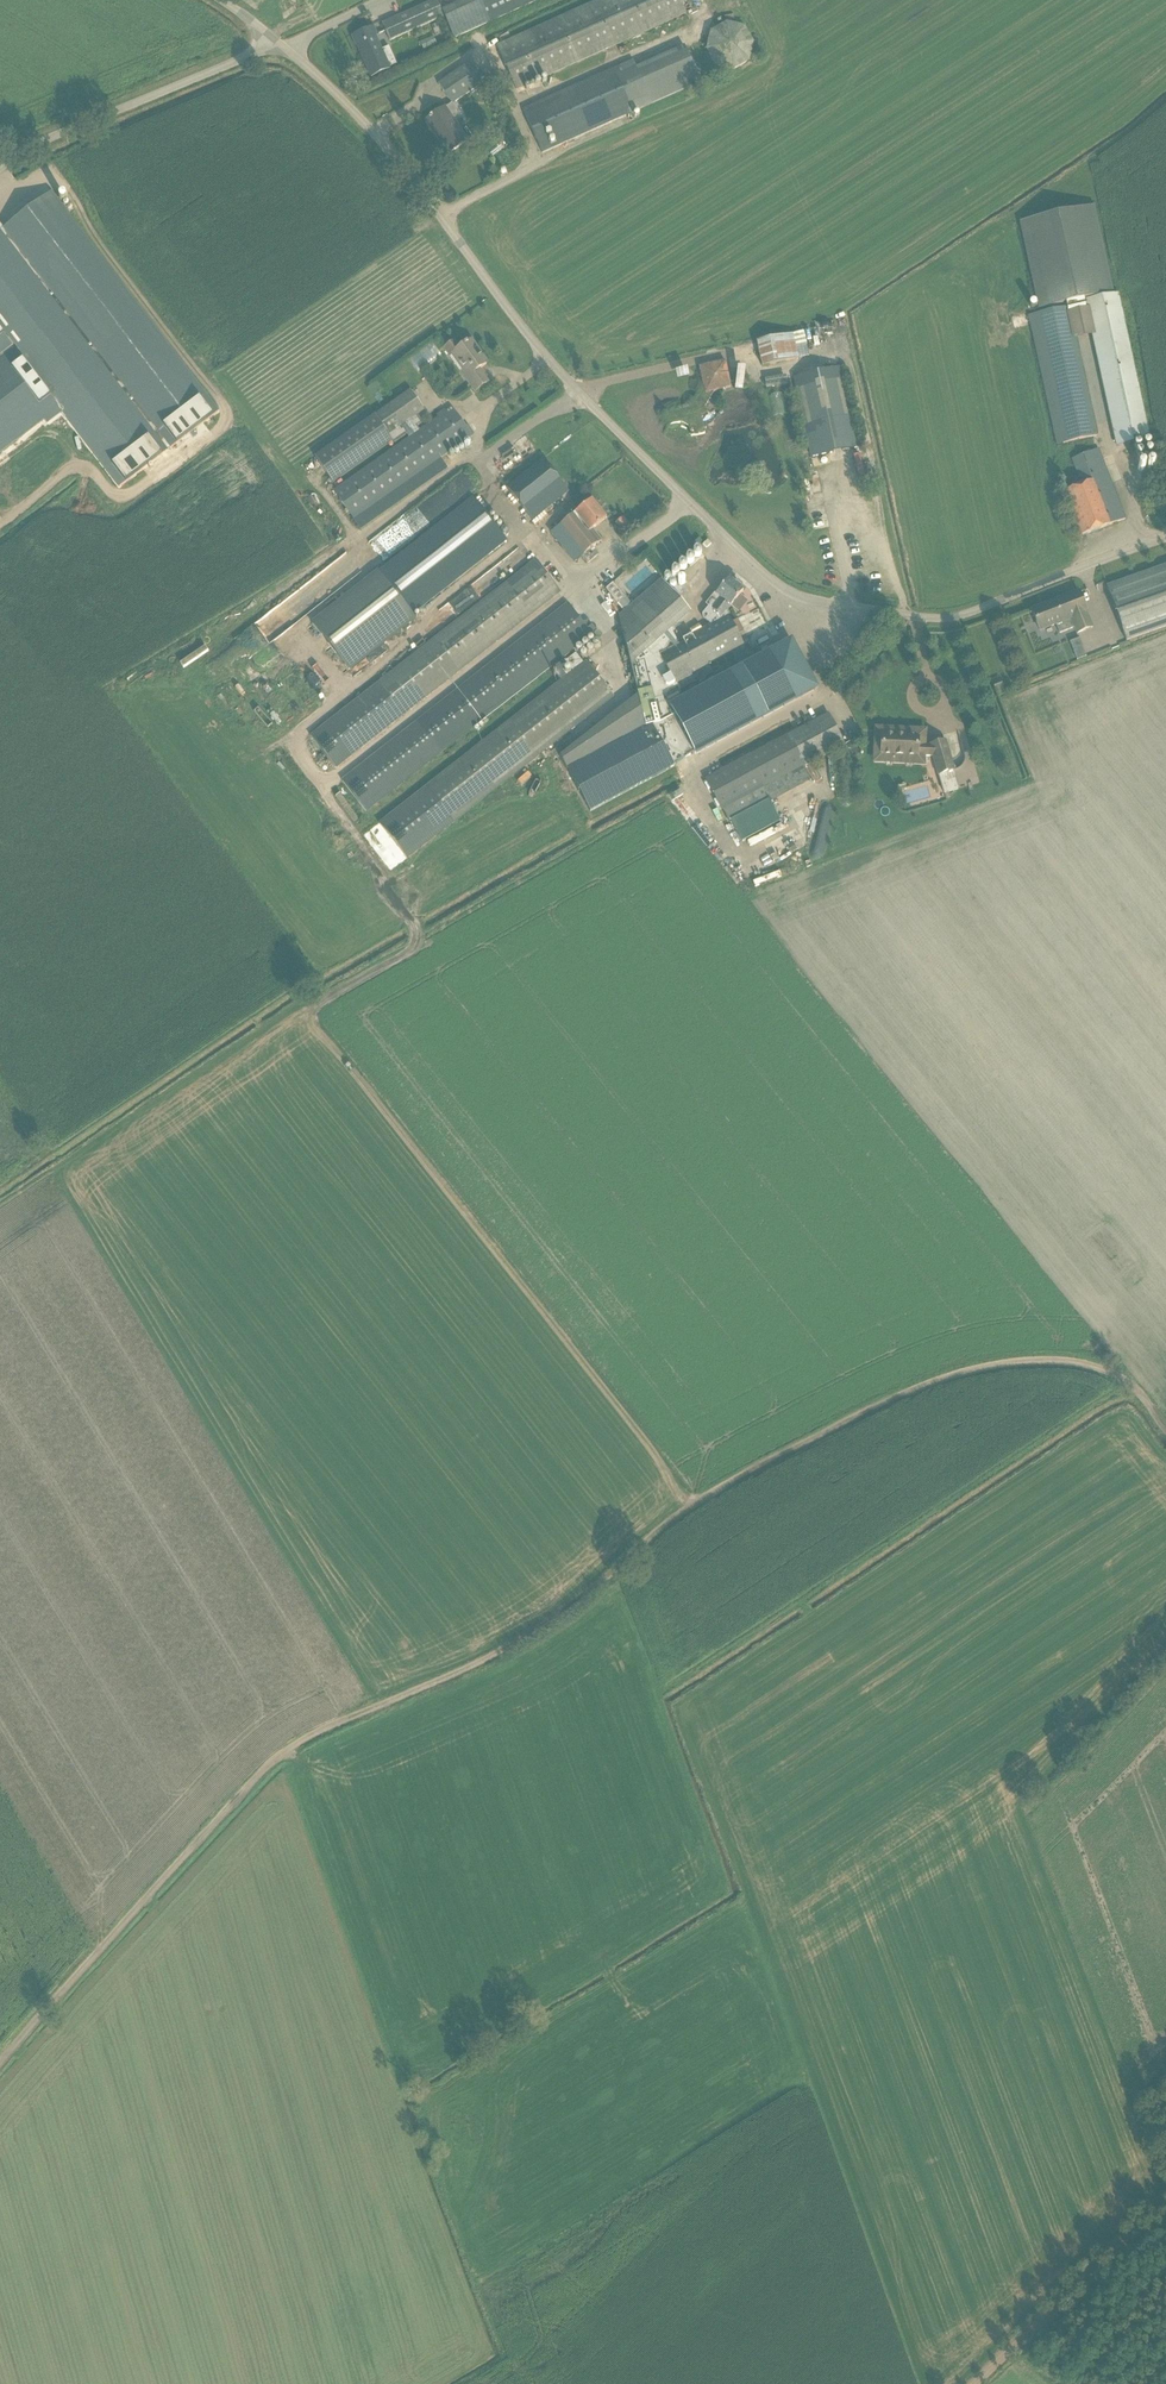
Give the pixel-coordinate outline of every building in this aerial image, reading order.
[(381,23),(389,41),(444,17),(442,14),(436,0),(433,0),(381,23)] [(486,24),(476,0),(472,0),(442,14),(444,17),(453,39),(486,24)] [(486,24),(539,0),(476,0),(486,24)] [(683,8),(679,0),(596,0),(497,45),(518,89),(685,13),(683,8)] [(726,20),(708,31),(703,50),(713,68),(733,74),(751,63),(755,43),(745,25),(726,20)] [(371,78),(389,69),(370,29),(352,38),(371,78)] [(542,153),(553,148),(649,103),(700,81),(685,47),(634,70),(629,61),(566,89),(533,105),(523,110),(542,153)] [(452,104),(462,98),(484,82),(471,62),(448,77),(438,84),(451,104),(452,104)] [(263,73),(261,67),(255,69),(257,75),(263,73)] [(455,123),(453,125),(451,122),(455,118),(457,116),(457,113),(457,111),(452,104),(451,104),(443,110),(426,121),(435,136),(437,134),(450,153),(467,142),(455,123)] [(3,229),(1,227),(0,228),(0,331),(62,413),(118,487),(189,433),(194,430),(218,412),(51,192),(3,229)] [(1019,223),(1037,307),(1065,301),(1066,307),(1069,306),(1070,312),(1085,309),(1083,300),(1083,298),(1113,291),(1094,207),(1019,223)] [(1149,437),(1117,293),(1083,300),(1085,309),(1115,444),(1149,437)] [(1098,436),(1070,312),(1069,306),(1066,307),(1033,314),(1062,443),(1098,436)] [(0,331),(0,454),(44,420),(47,425),(62,413),(0,331)] [(798,358),(792,333),(755,342),(761,366),(798,358)] [(449,357),(454,353),(468,374),(464,377),(468,383),(474,392),(488,383),(479,370),(488,363),(472,340),(459,349),(454,342),(443,349),(449,357)] [(418,372),(441,355),(432,342),(409,359),(418,372)] [(689,426),(690,435),(715,425),(713,417),(711,416),(704,407),(714,392),(731,388),(725,361),(699,367),(702,384),(689,404),(678,407),(669,424),(681,422),(689,426)] [(842,378),(795,388),(803,426),(851,416),(842,378)] [(425,409),(410,389),(374,415),(391,440),(392,442),(419,422),(415,417),(425,409)] [(772,414),(782,414),(782,393),(771,393),(772,414)] [(473,442),(470,438),(471,437),(471,436),(474,434),(468,426),(465,428),(452,408),(334,491),(353,519),(467,439),(471,444),(473,442)] [(391,440),(374,415),(311,459),(329,485),(391,440)] [(198,435),(194,430),(189,433),(193,438),(198,435)] [(818,432),(823,453),(828,452),(823,431),(818,432)] [(1125,519),(1121,508),(1098,449),(1072,459),(1083,486),(1061,495),(1078,538),(1125,519)] [(533,468),(508,488),(528,513),(533,519),(568,492),(563,485),(543,460),(533,468)] [(378,573),(412,615),(506,541),(473,498),(378,573)] [(405,546),(406,547),(443,521),(428,500),(382,533),(396,553),(405,546)] [(551,532),(557,539),(575,562),(581,557),(586,565),(598,555),(593,548),(602,541),(593,530),(606,519),(591,501),(551,532)] [(623,517),(615,523),(622,531),(630,525),(623,517)] [(336,768),(560,591),(535,559),(311,737),(336,768)] [(1107,586),(1126,641),(1165,627),(1165,565),(1107,586)] [(376,571),(311,623),(350,672),(415,620),(412,615),(378,573),(376,571)] [(645,726),(567,768),(590,812),(674,767),(673,765),(694,753),(670,709),(684,701),(679,691),(659,656),(678,645),(673,634),(675,632),(672,629),(690,613),(675,596),(681,592),(676,587),(677,586),(667,574),(658,582),(632,605),(625,611),(618,617),(638,696),(645,726)] [(678,645),(659,656),(679,691),(700,679),(702,682),(706,680),(705,677),(712,673),(716,679),(738,667),(731,653),(740,648),(744,646),(737,634),(731,623),(728,616),(725,614),(731,607),(743,591),(740,589),(741,587),(737,584),(735,585),(728,580),(717,594),(715,592),(705,605),(708,607),(702,615),(703,618),(711,625),(704,628),(694,634),(682,640),(683,643),(678,645)] [(1059,634),(1074,629),(1076,635),(1093,629),(1078,592),(1031,611),(1039,631),(1055,625),(1059,634)] [(367,811),(591,633),(567,604),(343,781),(367,811)] [(1070,641),(1076,660),(1087,656),(1080,638),(1070,641)] [(684,701),(670,709),(694,753),(695,755),(815,689),(791,644),(740,671),(715,685),(684,701)] [(406,860),(613,697),(585,661),(583,663),(575,653),(566,661),(573,670),(378,824),(406,860)] [(990,682),(995,694),(1000,692),(995,680),(990,682)] [(290,705),(293,710),(318,695),(315,690),(290,705)] [(638,696),(560,756),(567,768),(645,726),(638,696)] [(704,779),(720,811),(722,810),(763,788),(843,745),(827,714),(704,779)] [(917,747),(918,737),(882,736),(881,756),(933,757),(938,775),(953,771),(945,741),(929,746),(930,747),(917,747)] [(722,810),(729,822),(769,800),(763,788),(722,810)] [(826,806),(820,826),(829,828),(835,809),(826,806)] [(825,857),(826,843),(811,842),(809,856),(825,857)]
